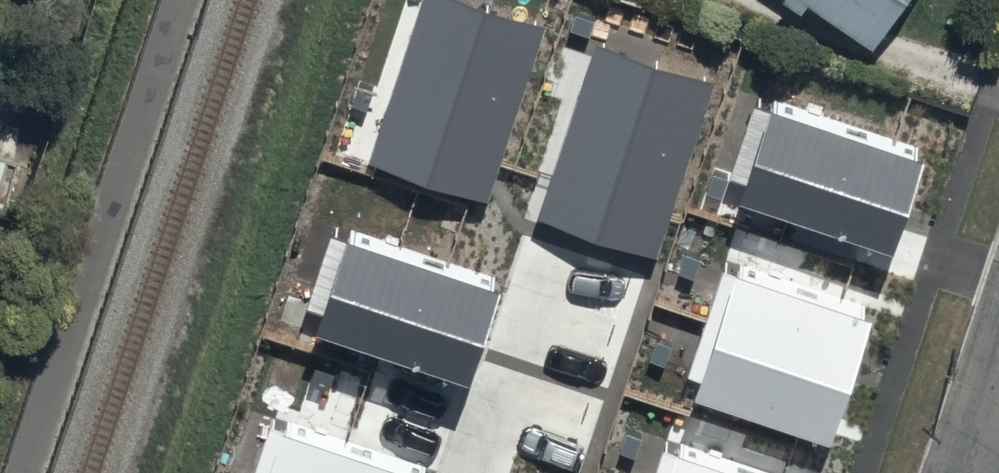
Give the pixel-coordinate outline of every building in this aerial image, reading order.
[(461,0),(424,0),(369,168),(488,207),(547,28),(461,0)] [(876,23),(892,0),(841,0),(876,23)] [(658,259),(714,83),(594,44),(537,220),(658,259)] [(39,109),(8,101),(0,132),(0,162),(25,168),(39,109)] [(892,257),(923,163),(772,115),(742,208),(892,257)] [(501,289),(344,241),(313,341),(469,390),(501,289)] [(871,322),(736,277),(693,404),(829,449),(871,322)] [(281,426),(266,472),(428,472),(281,426)] [(678,452),(671,472),(739,472),(678,452)]
